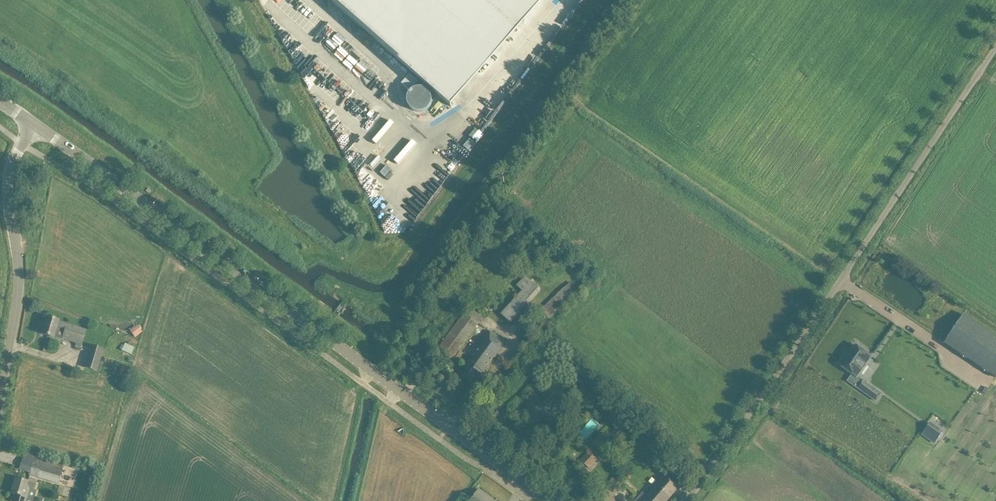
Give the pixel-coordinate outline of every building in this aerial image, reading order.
[(402,63),(457,0),(330,0),(402,63)] [(417,79),(449,105),(485,61),(485,60),(486,54),(490,53),(491,48),(486,45),(486,41),(491,40),(486,39),(483,39),(482,46),(475,48),(474,49),(466,51),(467,54),(460,56),(457,48),(458,47),(452,54),(447,53),(446,49),(442,54),(434,53),(432,63),(430,65),(428,76),(427,76),(417,79)] [(410,91),(418,81),(410,74),(401,84),(410,91)] [(420,112),(422,112),(424,112),(426,111),(428,109),(429,108),(431,106),(431,104),(432,102),(432,100),(432,98),(431,96),(431,94),(429,92),(428,91),(426,89),(424,88),(422,88),(420,88),(418,88),(416,88),(414,89),(412,91),(410,92),(409,94),(408,96),(408,98),(408,100),(408,102),(408,104),(409,106),(410,108),(412,109),(414,111),(416,112),(418,112),(420,112)] [(385,156),(395,165),(414,145),(404,136),(385,156)] [(502,313),(501,315),(508,321),(529,299),(532,295),(539,288),(527,276),(517,287),(523,291),(518,297),(508,308),(502,313)] [(550,319),(579,291),(570,281),(540,309),(550,319)] [(441,346),(435,354),(449,364),(480,323),(465,312),(441,346)] [(963,315),(945,343),(995,378),(995,337),(963,315)] [(47,317),(42,334),(53,337),(54,336),(81,344),(85,330),(58,322),(58,321),(47,317)] [(138,325),(130,330),(134,337),(142,331),(138,325)] [(484,373),(490,365),(505,342),(490,331),(468,361),(469,362),(460,374),(474,384),(483,372),(484,373)] [(122,350),(122,351),(131,355),(134,347),(125,343),(122,350)] [(97,371),(103,349),(91,345),(84,367),(97,371)] [(844,355),(838,364),(857,377),(858,376),(863,380),(867,383),(869,379),(864,376),(871,367),(870,366),(874,361),(870,359),(872,356),(857,346),(851,354),(848,358),(844,355)] [(862,380),(857,387),(876,401),(881,393),(863,380),(862,380)] [(942,432),(932,424),(924,434),(923,433),(922,434),(935,443),(942,432)] [(590,468),(597,460),(587,451),(580,460),(590,468)] [(30,474),(39,477),(59,483),(62,469),(34,461),(30,474)] [(672,480),(664,474),(647,495),(641,490),(633,500),(668,500),(680,487),(672,480)] [(26,481),(16,478),(12,493),(14,493),(12,500),(26,500),(30,489),(33,490),(35,484),(28,482),(26,481)] [(491,500),(492,499),(479,490),(473,498),(471,500),(492,500),(491,500)]
